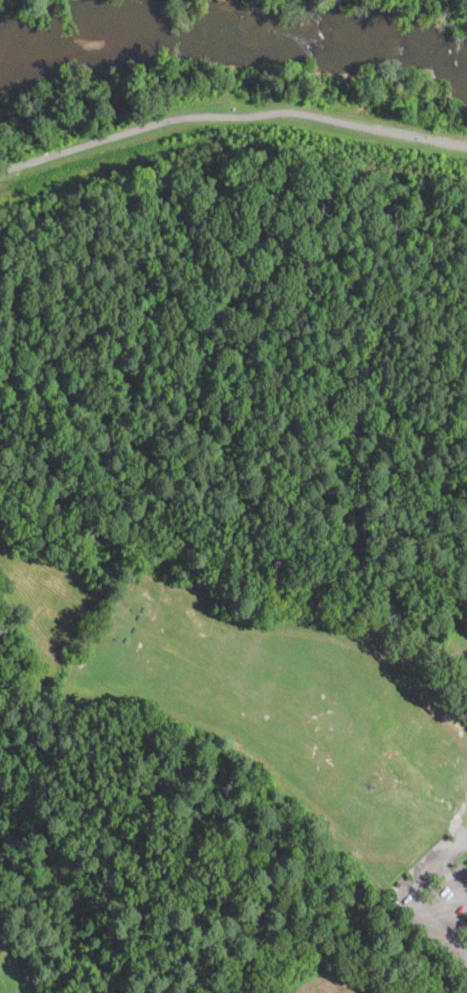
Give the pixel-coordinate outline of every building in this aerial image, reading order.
[(395,625),(394,627),(384,623),(389,610),(399,614),(395,625)]
